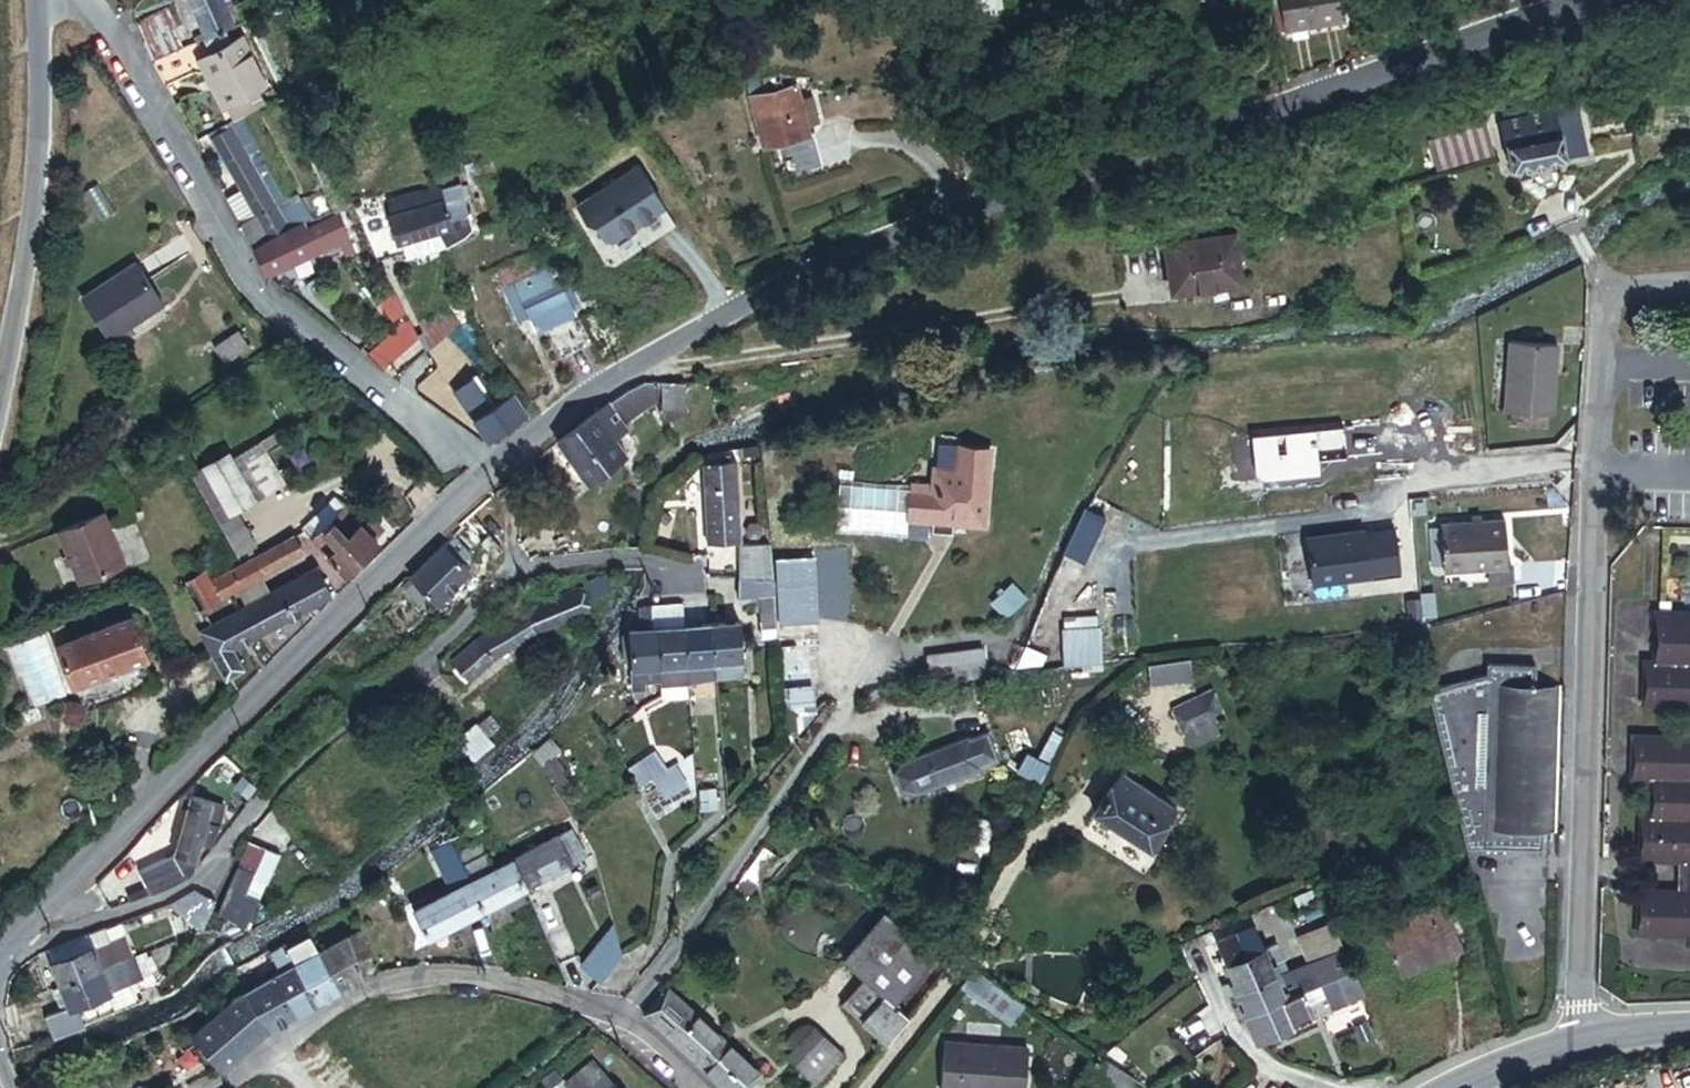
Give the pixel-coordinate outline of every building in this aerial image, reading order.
[(238,23),(227,0),(198,0),(214,35),(238,23)] [(1345,28),(1341,0),(1275,0),(1280,37),(1345,28)] [(180,41),(184,39),(166,7),(140,19),(152,55),(180,41)] [(255,77),(268,70),(245,29),(206,50),(228,92),(231,90),(255,77)] [(172,91),(201,74),(187,48),(160,62),(172,91)] [(236,108),(269,98),(255,77),(231,90),(236,108)] [(743,154),(792,143),(781,93),(731,103),(743,154)] [(255,244),(299,222),(298,219),(304,216),(248,110),(212,131),(243,190),(259,219),(240,229),(255,244)] [(1485,190),(1559,178),(1554,139),(1484,150),(1487,166),(1482,168),(1485,190)] [(608,268),(675,227),(637,166),(570,207),(608,268)] [(935,190),(962,177),(958,169),(931,181),(935,190)] [(240,229),(259,219),(243,190),(224,203),(240,229)] [(356,254),(409,228),(418,243),(446,229),(425,190),(384,210),(379,201),(339,221),(356,254)] [(318,278),(333,270),(311,227),(280,242),(299,222),(255,244),(271,284),(288,273),(286,270),(308,259),(318,278)] [(1512,246),(1515,251),(1535,240),(1534,238),(1512,246)] [(1139,300),(1208,294),(1202,242),(1134,249),(1139,300)] [(538,306),(561,294),(551,274),(475,313),(486,333),(500,325),(538,306)] [(130,279),(76,310),(102,355),(157,324),(130,279)] [(508,339),(546,320),(538,306),(500,325),(508,339)] [(539,371),(570,356),(554,327),(523,343),(539,371)] [(350,349),(361,369),(404,348),(394,328),(350,349)] [(1555,417),(1563,344),(1514,338),(1505,411),(1512,412),(1546,416),(1555,417)] [(232,350),(208,363),(217,380),(242,366),(232,350)] [(597,445),(627,426),(656,423),(653,397),(614,403),(584,426),(597,445)] [(449,427),(464,448),(507,422),(494,401),(449,427)] [(1546,416),(1512,412),(1510,425),(1544,429),(1546,416)] [(601,451),(597,445),(584,426),(571,435),(588,459),(601,451)] [(596,469),(588,459),(571,435),(537,460),(560,493),(596,469)] [(939,477),(919,476),(917,509),(940,511),(940,523),(960,525),(961,512),(995,514),(1000,439),(967,437),(967,439),(947,438),(946,459),(941,459),(939,477)] [(289,479),(270,451),(251,463),(271,492),(289,479)] [(232,453),(207,468),(234,511),(260,495),(232,453)] [(746,535),(741,467),(709,469),(715,537),(746,535)] [(919,476),(847,471),(843,525),(915,530),(917,509),(919,476)] [(501,491),(398,581),(414,601),(423,592),(434,602),(446,592),(459,582),(469,574),(460,562),(482,546),(499,563),(501,560),(508,557),(491,537),(502,523),(507,532),(501,491)] [(316,517),(326,527),(344,510),(335,500),(316,517)] [(1115,509),(1094,500),(1083,524),(1103,532),(1105,533),(1115,509)] [(313,539),(345,574),(379,543),(375,538),(366,528),(347,508),(344,510),(326,527),(313,539)] [(111,520),(65,539),(88,591),(133,571),(111,520)] [(376,520),(366,528),(375,538),(385,530),(376,520)] [(1503,523),(1445,525),(1446,572),(1487,570),(1488,584),(1515,583),(1514,568),(1505,569),(1503,523)] [(1093,554),(1103,532),(1083,524),(1074,546),(1093,554)] [(274,573),(306,559),(295,540),(265,556),(274,573)] [(779,591),(775,541),(743,543),(744,590),(764,591),(779,592),(779,591)] [(266,577),(274,573),(265,556),(247,566),(232,573),(242,591),(266,577)] [(297,616),(331,598),(317,571),(283,589),(297,616)] [(242,591),(232,573),(215,581),(224,602),(242,591)] [(277,579),(274,573),(266,577),(269,584),(277,579)] [(188,583),(203,612),(224,602),(215,581),(212,574),(188,583)] [(466,591),(459,582),(446,592),(453,601),(466,591)] [(601,583),(587,588),(592,599),(606,593),(601,583)] [(808,608),(807,588),(779,591),(779,592),(781,610),(808,608)] [(297,616),(283,589),(249,607),(263,634),(297,616)] [(460,658),(450,669),(470,684),(490,662),(501,655),(583,616),(575,591),(524,612),(488,632),(475,642),(465,652),(460,658)] [(781,610),(779,592),(764,591),(767,634),(782,632),(781,610)] [(718,618),(717,595),(685,596),(686,620),(718,618)] [(686,620),(685,596),(661,598),(663,621),(686,620)] [(654,621),(653,598),(644,599),(645,622),(654,621)] [(663,621),(661,598),(653,598),(654,621),(657,621),(663,621)] [(1670,599),(1666,651),(1651,650),(1648,688),(1689,691),(1689,600),(1670,599)] [(263,634),(249,607),(202,632),(227,678),(242,669),(232,650),(263,634)] [(821,709),(815,638),(825,637),(822,607),(808,608),(781,610),(782,632),(792,742),(821,709)] [(748,667),(745,616),(718,618),(721,669),(748,667)] [(721,669),(718,618),(686,620),(689,671),(721,669)] [(689,671),(686,620),(663,621),(657,621),(660,671),(665,670),(667,677),(667,687),(671,689),(689,688),(689,671)] [(660,671),(657,621),(654,621),(645,622),(633,623),(633,631),(634,650),(636,681),(649,680),(648,672),(660,671)] [(1114,665),(1109,621),(1077,625),(1082,669),(1114,665)] [(130,622),(57,646),(71,687),(144,663),(130,622)] [(634,650),(633,631),(625,632),(626,650),(634,650)] [(991,639),(936,647),(940,678),(995,670),(991,639)] [(1554,829),(1568,679),(1538,677),(1540,659),(1492,656),(1491,669),(1439,682),(1467,834),(1481,836),(1537,841),(1539,828),(1554,829)] [(1188,660),(1146,664),(1148,685),(1190,681),(1188,660)] [(154,692),(144,663),(71,687),(80,716),(154,692)] [(1224,713),(1235,708),(1226,688),(1215,694),(1214,692),(1188,703),(1204,739),(1230,727),(1224,713)] [(481,720),(458,740),(473,758),(496,738),(481,720)] [(1636,723),(1633,764),(1657,766),(1654,805),(1644,805),(1641,845),(1678,848),(1676,881),(1639,878),(1636,920),(1686,924),(1685,933),(1689,934),(1689,727),(1636,723)] [(929,790),(992,766),(991,763),(1009,756),(998,729),(980,736),(979,733),(916,758),(907,770),(915,788),(929,790)] [(540,760),(558,744),(549,732),(534,749),(540,760)] [(650,778),(669,767),(662,754),(657,757),(653,748),(627,764),(637,787),(650,778)] [(684,784),(672,764),(669,767),(650,778),(662,798),(684,784)] [(1175,802),(1119,768),(1094,809),(1150,843),(1175,802)] [(715,808),(714,787),(698,787),(699,809),(715,808)] [(187,799),(176,855),(196,859),(199,847),(208,849),(220,805),(187,799)] [(103,818),(100,802),(90,804),(93,821),(103,818)] [(225,805),(220,805),(208,849),(210,851),(221,829),(225,805)] [(470,822),(464,808),(453,814),(458,827),(470,822)] [(523,886),(586,857),(566,815),(552,821),(557,833),(509,855),(523,886)] [(1479,848),(1481,836),(1467,834),(1469,847),(1479,848)] [(424,932),(472,910),(445,850),(439,837),(420,846),(440,889),(411,902),(424,932)] [(476,852),(470,839),(457,845),(463,858),(476,852)] [(221,902),(215,918),(238,928),(241,922),(245,924),(255,901),(244,896),(264,850),(247,843),(221,902)] [(499,905),(526,893),(523,886),(509,855),(485,866),(478,851),(476,852),(463,858),(457,845),(445,850),(472,910),(480,927),(504,916),(499,905)] [(139,873),(149,893),(177,882),(190,875),(193,873),(197,869),(210,851),(208,849),(199,847),(196,859),(176,855),(139,873)] [(276,855),(264,850),(244,896),(255,901),(265,878),(266,879),(276,855)] [(215,918),(221,902),(197,888),(171,906),(208,923),(211,922),(215,918)] [(1472,945),(1452,899),(1377,931),(1388,958),(1400,953),(1408,972),(1472,945)] [(1337,922),(1332,906),(1316,912),(1321,928),(1337,922)] [(933,954),(884,909),(844,952),(864,971),(892,998),(933,954)] [(1345,945),(1337,922),(1321,928),(1299,936),(1309,960),(1345,945)] [(1299,987),(1282,994),(1264,949),(1253,923),(1218,937),(1257,1034),(1314,1011),(1309,999),(1304,986),(1299,988),(1299,987)] [(592,974),(618,949),(609,924),(575,956),(592,974)] [(316,946),(306,929),(283,943),(315,997),(337,985),(316,946)] [(368,968),(347,929),(316,946),(337,985),(368,968)] [(58,982),(132,952),(126,933),(107,939),(105,930),(50,950),(53,959),(50,961),(58,982)] [(283,943),(281,939),(268,946),(279,965),(265,973),(287,1012),(315,997),(283,943)] [(1299,987),(1291,967),(1281,943),(1264,949),(1282,994),(1299,987)] [(1345,945),(1309,960),(1291,967),(1299,987),(1299,988),(1304,986),(1352,966),(1345,945)] [(144,990),(140,975),(134,956),(132,952),(58,982),(49,985),(55,1007),(43,1012),(53,1042),(89,1023),(79,999),(124,981),(129,995),(144,990)] [(147,952),(134,956),(140,975),(145,972),(152,964),(147,952)] [(1330,1005),(1361,992),(1352,966),(1304,986),(1309,999),(1325,993),(1330,1005)] [(892,998),(864,971),(842,994),(887,1037),(909,1014),(892,998)] [(287,1012),(265,973),(240,987),(266,1023),(287,1012)] [(1027,1005),(975,973),(961,995),(1014,1027),(1027,1005)] [(658,977),(636,1005),(730,1087),(742,1087),(760,1068),(658,977)] [(266,1023),(240,987),(216,1007),(243,1042),(266,1023)] [(243,1042),(216,1007),(192,1028),(220,1061),(243,1042)] [(815,1079),(839,1051),(813,1027),(788,1053),(815,1079)] [(931,1050),(929,1087),(1014,1087),(1016,1056),(931,1050)] [(1128,1067),(1107,1054),(1089,1069),(1083,1087),(1084,1087),(1119,1087),(1128,1067)] [(591,1056),(578,1067),(585,1075),(598,1065),(591,1056)] [(612,1077),(610,1079),(598,1065),(585,1075),(578,1067),(566,1078),(574,1087),(621,1087),(612,1077)]
